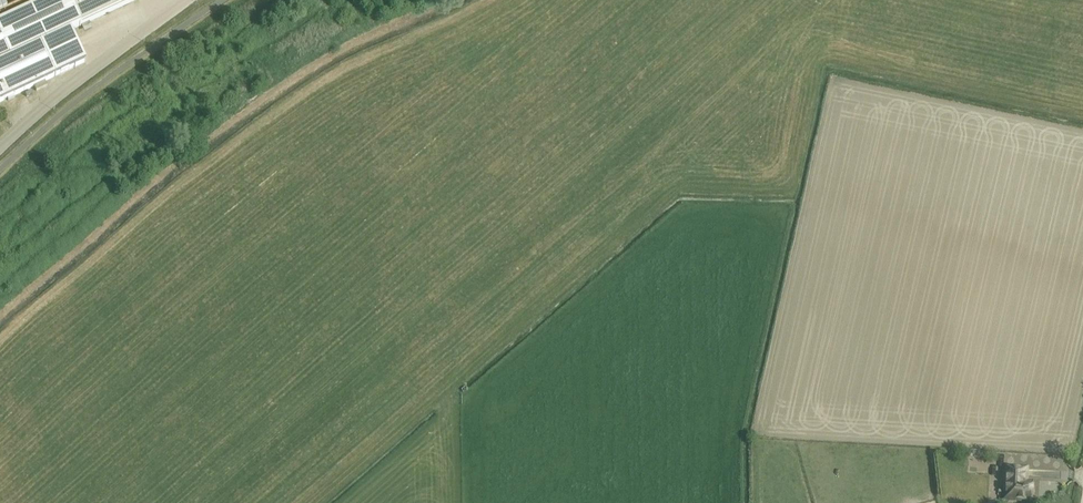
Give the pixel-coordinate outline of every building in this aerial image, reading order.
[(34,85),(36,90),(47,85),(45,80),(74,67),(60,35),(134,0),(46,0),(0,22),(0,101),(34,85)] [(1005,500),(1011,500),(1021,500),(1021,499),(1032,499),(1033,484),(1026,484),(1027,468),(1006,467),(1006,473),(1005,500)] [(1058,488),(1058,478),(1047,477),(1046,488),(1058,488)]
